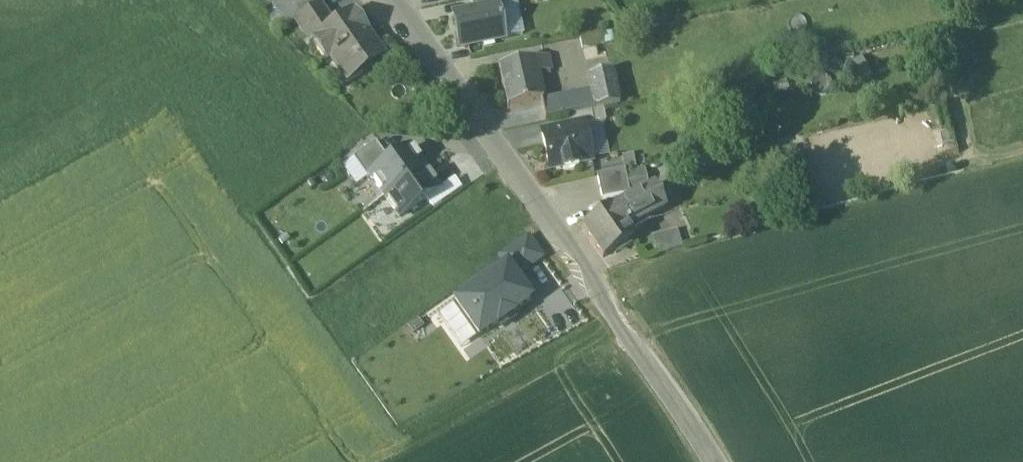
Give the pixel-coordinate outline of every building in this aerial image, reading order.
[(287,27),(295,22),(319,5),(316,0),(269,0),(287,27)] [(470,1),(473,13),(497,8),(497,9),(509,7),(507,0),(474,0),(470,1)] [(326,14),(319,5),(295,22),(302,32),(326,14)] [(473,13),(457,16),(460,32),(456,33),(459,49),(504,40),(497,9),(497,8),(473,13)] [(326,14),(302,32),(310,44),(312,43),(335,27),(326,14)] [(367,33),(362,36),(352,20),(337,30),(335,27),(312,43),(327,64),(335,58),(352,84),(386,61),(367,33)] [(600,35),(578,40),(580,50),(602,45),(600,35)] [(533,60),(499,67),(502,83),(496,85),(497,90),(503,89),(507,107),(541,100),(536,74),(546,72),(544,61),(534,63),(533,60)] [(610,64),(586,69),(588,78),(612,72),(610,64)] [(588,78),(587,78),(591,95),(595,111),(603,110),(619,106),(612,72),(588,78)] [(591,95),(542,105),(545,122),(595,111),(591,95)] [(595,111),(568,118),(570,129),(583,126),(605,121),(603,110),(595,111)] [(570,129),(541,135),(549,170),(563,167),(563,171),(578,168),(577,164),(591,161),(583,126),(570,129)] [(375,144),(352,160),(367,181),(369,179),(390,164),(375,144)] [(390,164),(369,179),(384,200),(424,171),(410,150),(390,164)] [(424,171),(384,200),(399,221),(439,192),(424,171)] [(624,175),(629,196),(647,187),(644,171),(624,175)] [(624,172),(596,178),(601,202),(629,196),(624,175),(624,172)] [(653,189),(612,210),(582,231),(602,260),(633,239),(628,231),(664,212),(653,189)] [(677,232),(651,239),(656,257),(682,250),(677,232)] [(527,238),(498,259),(505,268),(507,268),(512,275),(518,270),(521,274),(542,259),(527,238)] [(455,304),(478,338),(496,325),(498,327),(514,316),(512,313),(530,300),(512,275),(507,268),(505,268),(455,304)]
